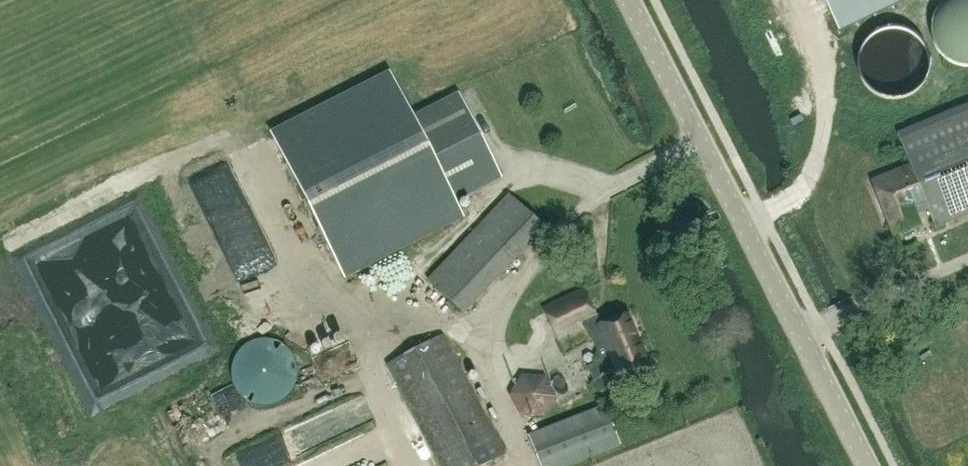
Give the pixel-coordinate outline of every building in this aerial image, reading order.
[(837,31),(903,0),(823,0),(837,31)] [(412,114),(392,74),(272,135),(342,275),(463,214),(456,201),(500,178),(457,92),(412,114)] [(967,215),(967,107),(897,136),(909,165),(870,181),(892,236),(919,225),(914,214),(926,209),(934,229),(967,215)] [(201,170),(236,249),(262,238),(227,158),(201,170)] [(462,315),(544,229),(508,195),(426,281),(462,315)] [(583,290),(542,309),(557,341),(584,328),(586,328),(599,361),(585,368),(592,382),(615,370),(619,379),(649,367),(628,316),(600,327),(597,322),(596,318),(583,290)] [(505,454),(442,336),(386,366),(439,465),(482,465),(505,454)] [(573,343),(580,359),(594,354),(587,337),(573,343)] [(231,358),(249,390),(270,378),(251,346),(231,358)] [(619,445),(604,405),(528,436),(540,465),(565,465),(619,445)]
